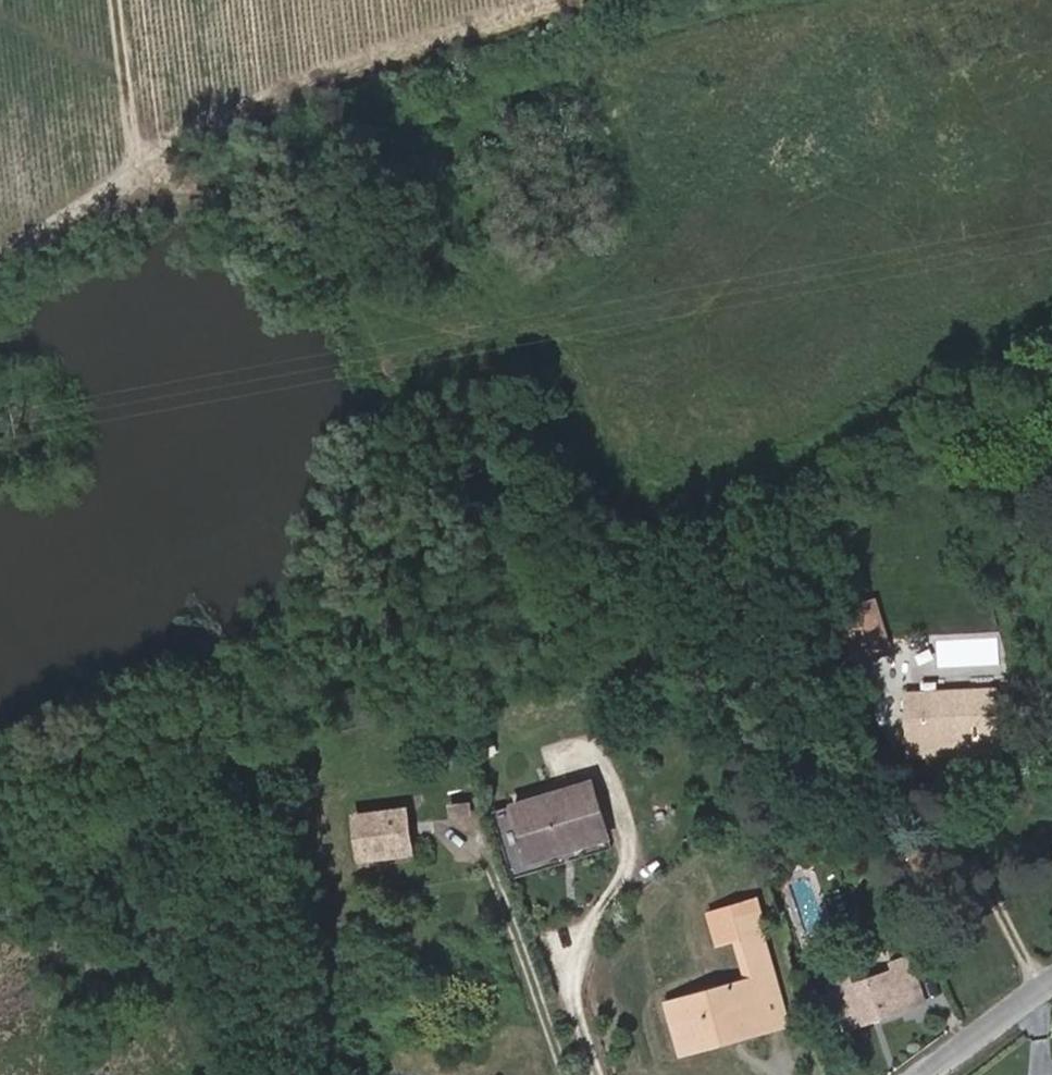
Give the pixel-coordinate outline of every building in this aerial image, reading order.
[(870,591),(852,596),(866,647),(885,642),(870,591)] [(852,596),(834,601),(847,652),(866,647),(852,596)] [(980,688),(897,690),(899,743),(983,741),(980,688)] [(579,782),(502,808),(520,862),(597,837),(579,782)] [(520,862),(502,808),(481,815),(502,879),(601,846),(597,837),(520,862)] [(395,851),(391,816),(346,821),(350,856),(395,851)] [(709,1049),(763,1033),(754,1002),(773,997),(747,905),(700,918),(709,948),(728,942),(740,984),(670,1003),(683,1048),(707,1041),(709,1049)] [(827,985),(844,1029),(919,1003),(903,958),(889,963),(892,971),(851,985),(848,977),(827,985)] [(754,1002),(763,1033),(781,1028),(773,997),(754,1002)] [(683,1048),(670,1003),(660,1006),(674,1058),(709,1049),(707,1041),(683,1048)]
